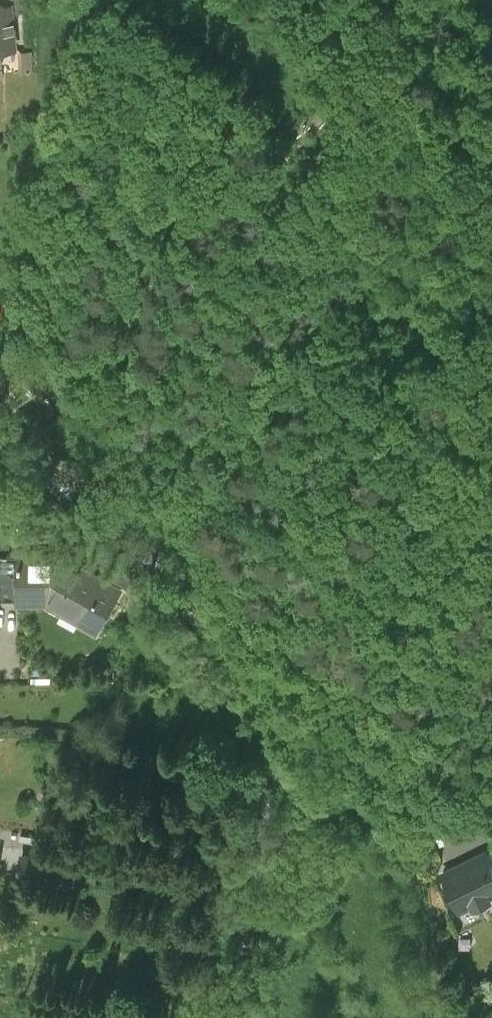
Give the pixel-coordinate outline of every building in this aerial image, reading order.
[(2,68),(0,51),(15,49),(11,6),(0,7),(0,68),(2,68)] [(99,638),(125,590),(60,554),(16,554),(16,556),(0,557),(0,601),(18,601),(18,608),(46,609),(99,638)] [(461,900),(463,899),(461,893),(473,888),(477,897),(491,890),(490,887),(491,886),(491,854),(488,844),(445,863),(461,900)]
